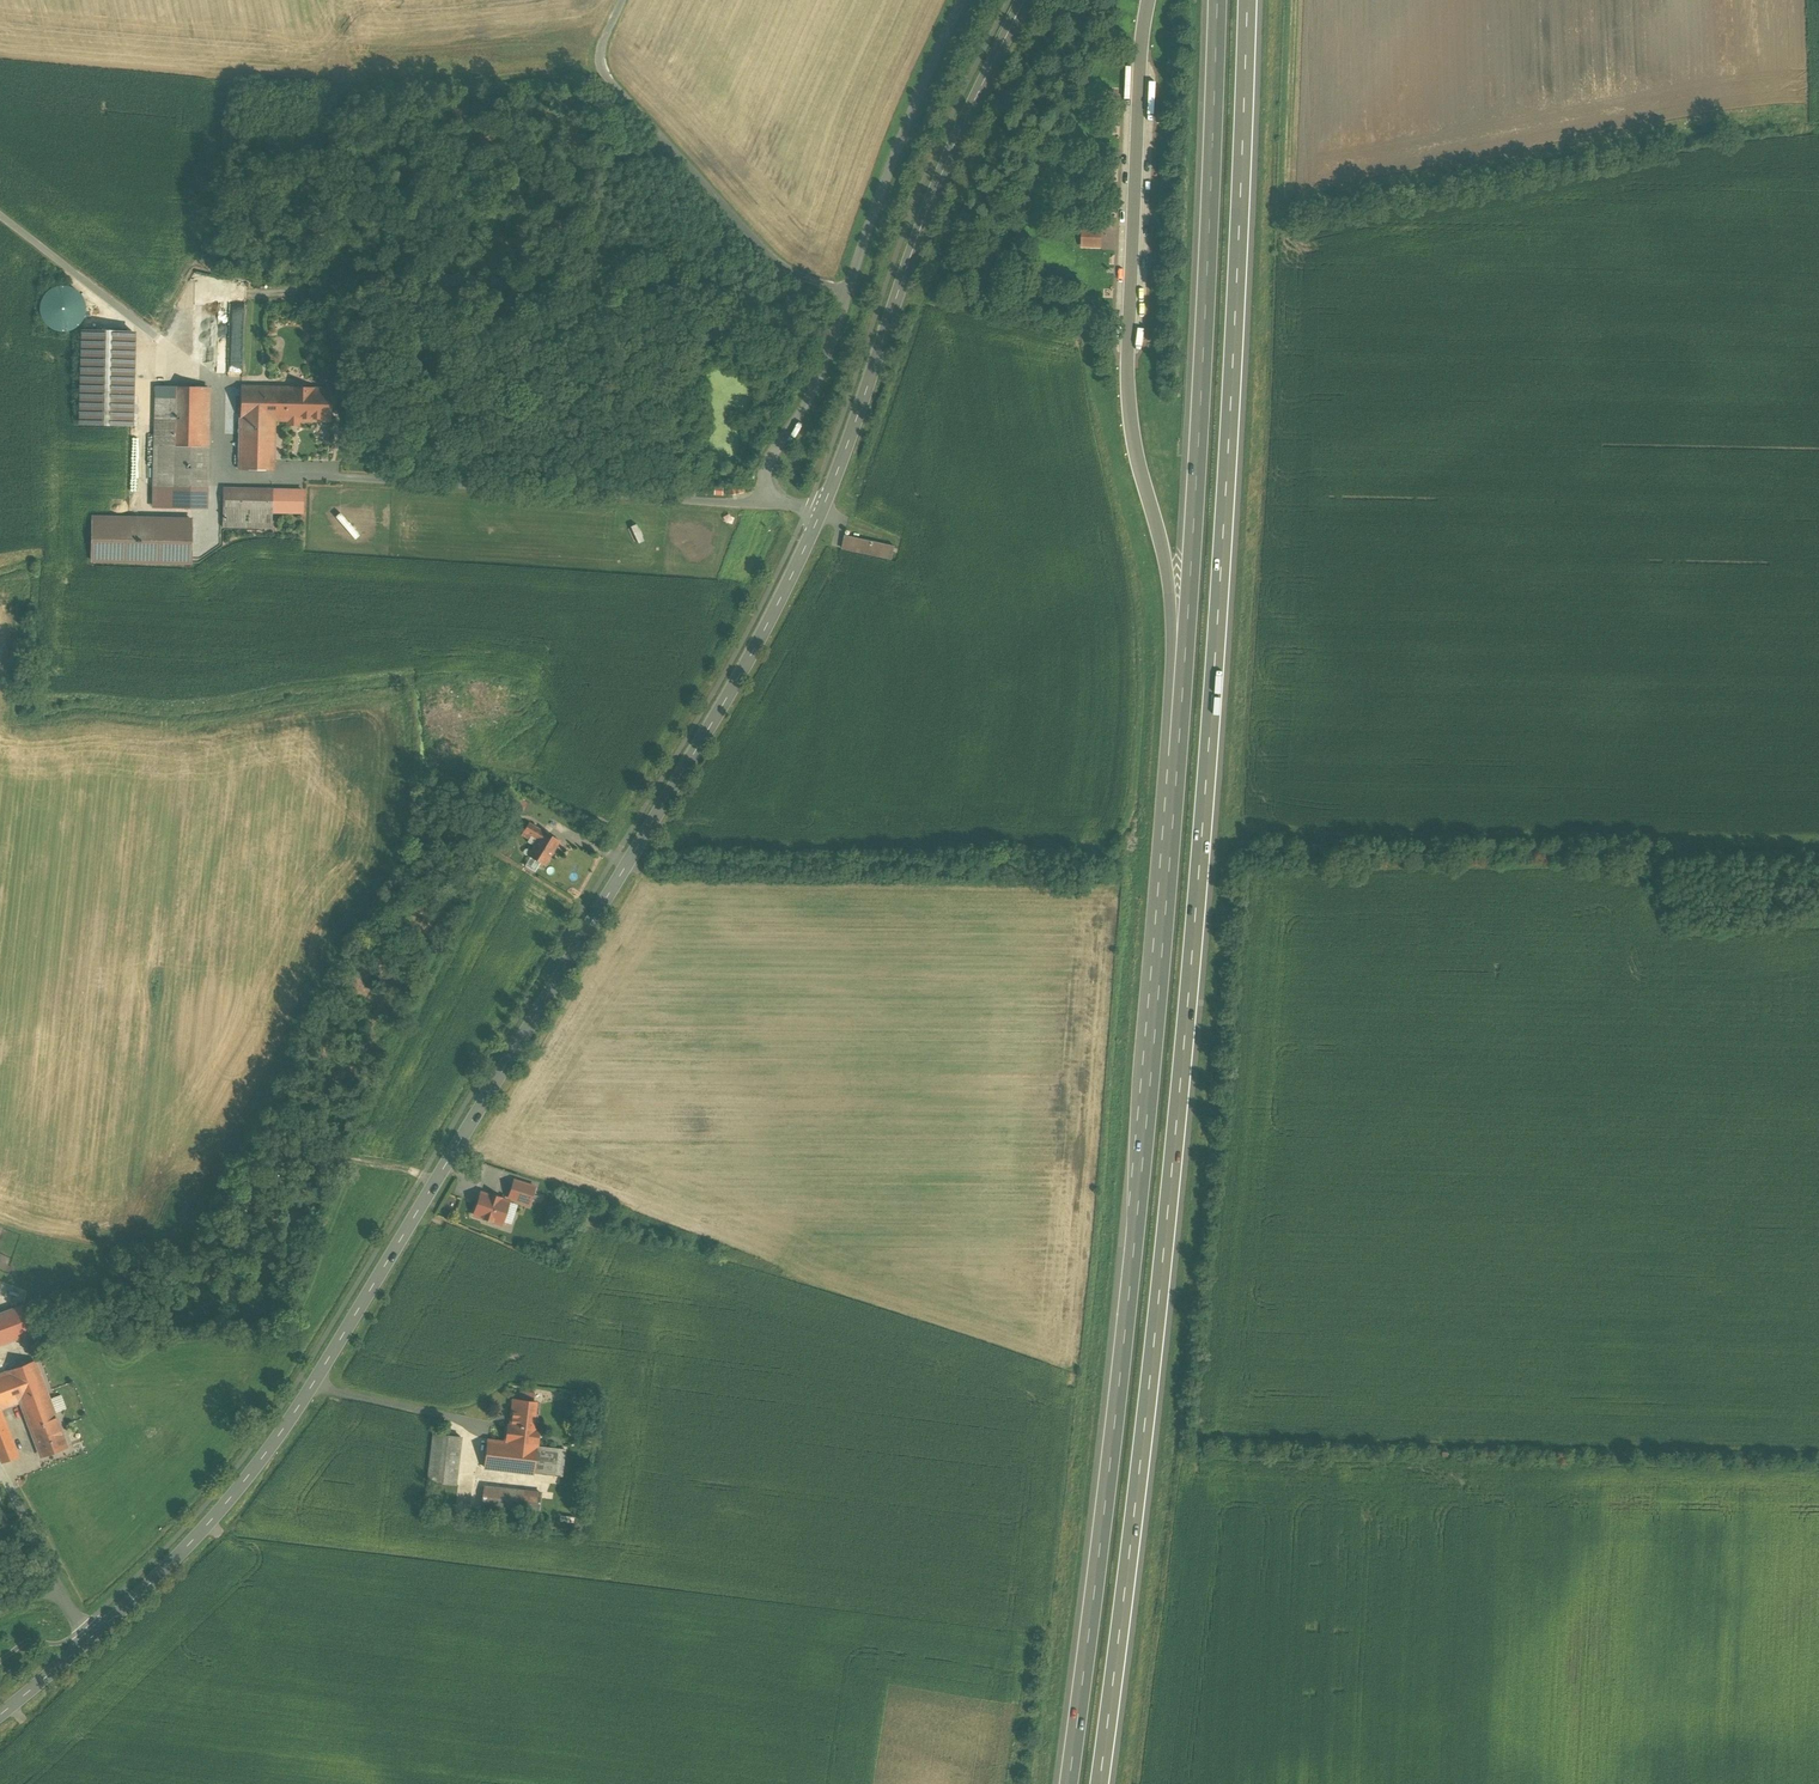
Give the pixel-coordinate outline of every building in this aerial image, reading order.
[(1101,221),(1082,221),(1081,242),(1100,242),(1101,221)] [(48,278),(33,287),(28,300),(31,313),(43,324),(57,325),(72,316),(77,301),(72,287),(62,279),(48,278)] [(135,334),(78,334),(77,427),(134,427),(135,334)] [(242,376),(243,343),(230,343),(229,376),(242,376)] [(279,472),(280,428),(330,429),(331,388),(240,386),(239,427),(238,471),(279,472)] [(208,488),(210,388),(156,387),(154,487),(208,488)] [(271,488),(222,488),(222,529),(271,530),(271,488)] [(193,517),(89,516),(89,566),(192,568),(193,517)] [(884,534),(832,524),(829,543),(881,553),(884,534)] [(512,808),(523,812),(527,801),(516,797),(512,808)] [(523,835),(515,848),(528,855),(536,843),(523,835)] [(537,880),(553,852),(536,843),(520,870),(537,880)] [(516,1182),(509,1201),(532,1209),(538,1190),(516,1182)] [(513,1207),(485,1196),(477,1218),(504,1229),(513,1207)] [(0,1316),(0,1356),(28,1346),(15,1310),(0,1316)] [(14,1415),(39,1473),(68,1461),(29,1368),(5,1378),(0,1380),(0,1419),(14,1415)] [(505,1411),(501,1453),(477,1451),(475,1478),(532,1484),(534,1456),(530,1456),(534,1413),(505,1411)] [(13,1470),(0,1434),(0,1475),(13,1470)] [(448,1510),(452,1449),(425,1447),(421,1508),(448,1510)] [(534,1497),(476,1491),(474,1515),(532,1521),(534,1497)]
